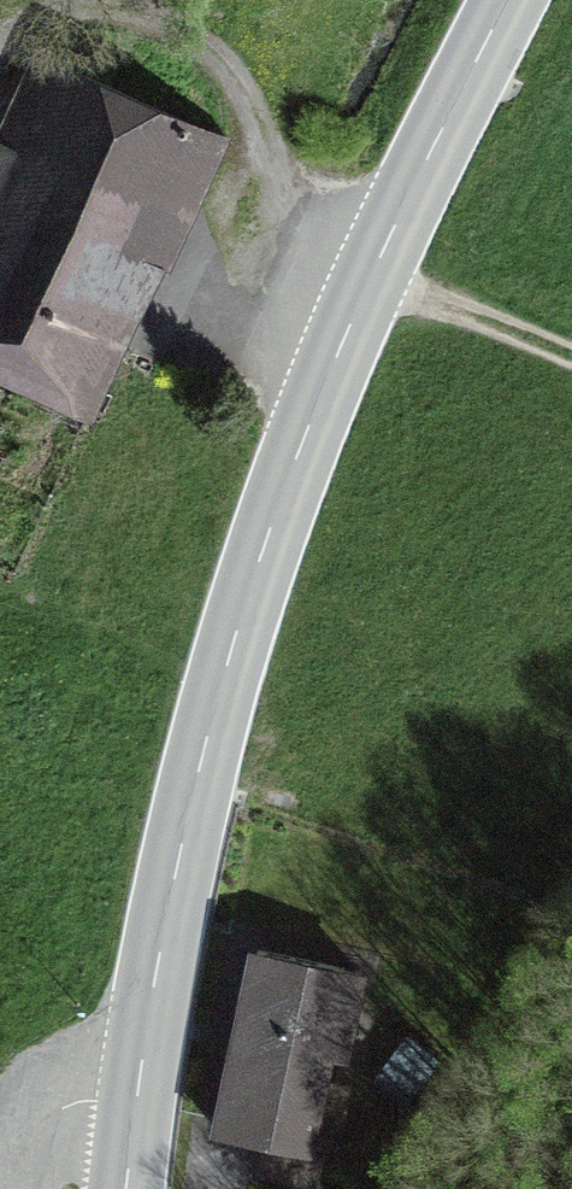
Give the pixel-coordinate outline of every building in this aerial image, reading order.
[(51,90),(10,175),(0,171),(0,376),(65,407),(187,156),(51,90)] [(342,992),(268,973),(228,1128),(302,1147),(342,992)]
